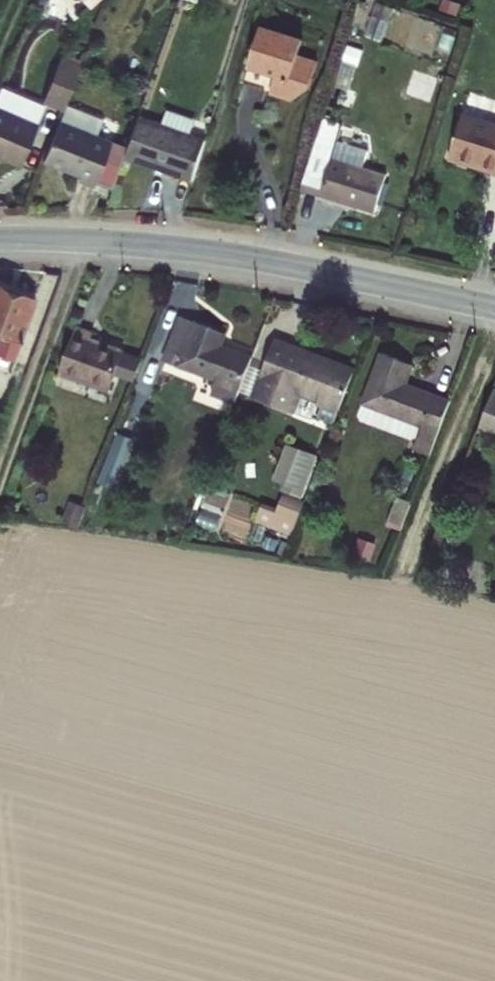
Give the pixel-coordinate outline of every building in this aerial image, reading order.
[(310,27),(267,14),(250,71),(301,86),(319,72),(326,50),(306,43),(310,27)] [(82,56),(65,50),(48,91),(65,98),(82,56)] [(0,79),(0,153),(25,163),(41,121),(33,118),(43,97),(0,79)] [(99,119),(63,105),(40,161),(77,176),(75,180),(91,186),(93,182),(109,188),(121,156),(123,149),(92,137),(99,119)] [(466,107),(454,145),(494,158),(494,116),(466,107)] [(210,140),(135,116),(123,149),(121,156),(197,181),(210,140)] [(341,134),(322,128),(306,181),(383,202),(393,167),(337,150),(341,134)] [(0,271),(0,340),(24,348),(46,287),(0,271)] [(184,346),(181,357),(205,365),(248,379),(259,348),(229,339),(235,322),(184,304),(170,341),(184,346)] [(83,318),(65,367),(119,387),(126,368),(134,346),(96,333),(99,324),(83,318)] [(280,327),(259,384),(300,400),(307,379),(329,388),(327,392),(332,393),(326,406),(343,412),(364,357),(280,327)] [(416,375),(424,352),(391,343),(373,393),(431,413),(428,423),(422,437),(439,443),(459,389),(416,375)] [(150,352),(134,346),(126,368),(142,374),(150,352)] [(244,390),(248,379),(205,365),(202,376),(244,390)] [(482,417),(494,422),(494,382),(482,417)] [(431,413),(373,393),(370,402),(372,408),(421,425),(428,423),(431,413)] [(286,444),(272,483),(304,494),(318,455),(286,444)] [(119,476),(126,452),(111,448),(104,472),(119,476)] [(202,489),(193,521),(217,528),(227,496),(202,489)] [(282,493),(278,507),(262,502),(255,523),(293,535),(304,500),(282,493)] [(407,527),(391,521),(384,539),(401,545),(407,527)]
